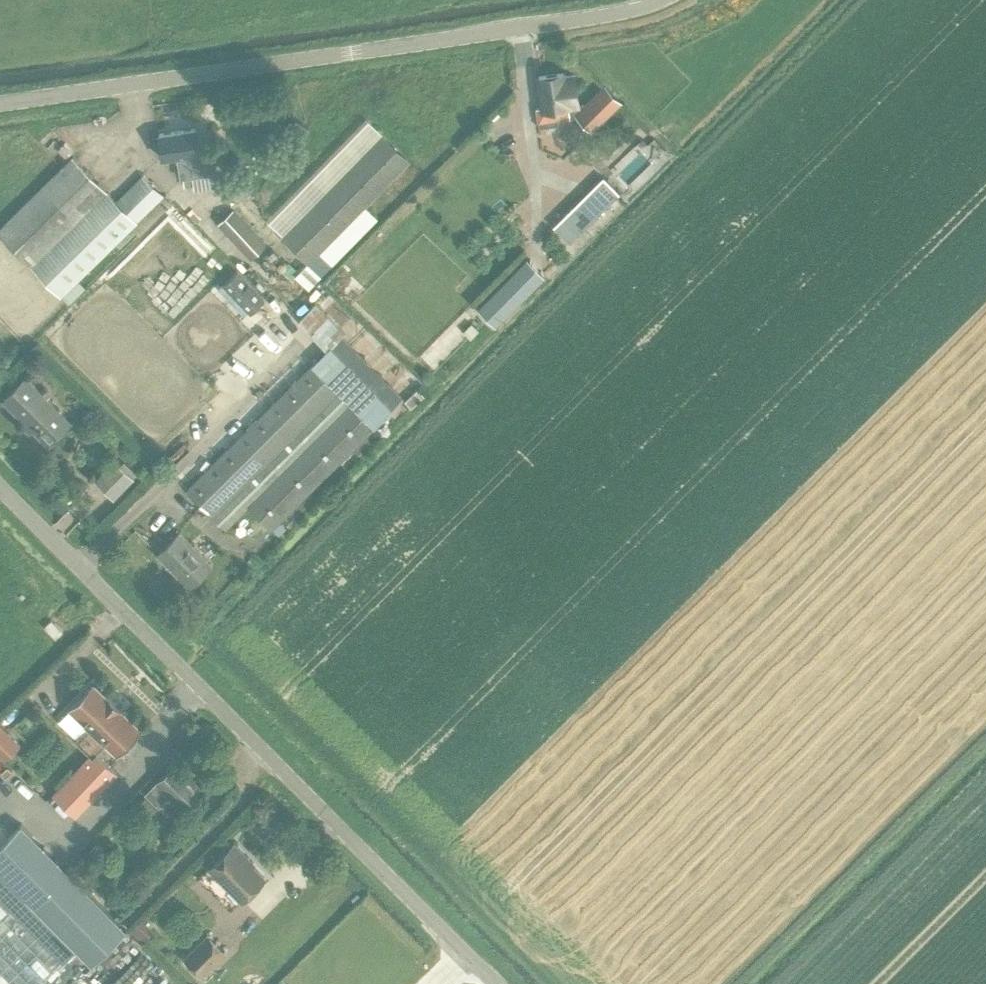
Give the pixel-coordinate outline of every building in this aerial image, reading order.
[(543,107),(537,109),(539,126),(557,123),(556,117),(577,114),(588,101),(578,103),(574,75),(564,76),(563,72),(538,77),(543,107)] [(588,101),(577,114),(592,129),(620,100),(605,85),(588,101)] [(199,152),(195,129),(159,135),(163,159),(178,156),(182,178),(183,178),(192,177),(217,172),(213,149),(199,152)] [(308,262),(301,269),(298,273),(311,285),(376,218),(363,206),(408,159),(382,134),(283,237),(308,262)] [(71,157),(0,228),(0,234),(62,295),(163,193),(142,172),(115,200),(71,157)] [(604,176),(554,226),(569,241),(619,192),(604,176)] [(192,177),(183,178),(184,182),(184,186),(193,184),(192,177)] [(289,198),(273,215),(283,224),(299,207),(289,198)] [(221,222),(253,255),(266,243),(234,209),(221,222)] [(477,308),(496,325),(545,276),(527,258),(477,308)] [(252,312),(266,297),(237,270),(223,285),(252,312)] [(298,321),(327,350),(186,490),(225,529),(248,505),(271,528),(374,426),(373,426),(402,397),(341,336),(344,333),(316,304),(298,321)] [(2,399),(48,443),(70,421),(24,376),(2,399)] [(411,406),(417,400),(411,393),(404,399),(411,406)] [(133,477),(115,460),(96,480),(114,497),(133,477)] [(280,519),(272,526),(279,533),(286,526),(280,519)] [(158,553),(191,584),(212,562),(180,531),(158,553)] [(56,637),(63,630),(52,618),(45,625),(56,637)] [(94,755),(91,758),(105,771),(111,765),(97,751),(106,741),(118,752),(142,727),(122,707),(122,706),(109,693),(108,694),(105,691),(106,688),(100,682),(97,683),(94,680),(70,705),(89,724),(76,737),(92,752),(94,755)] [(0,723),(0,753),(5,758),(20,743),(0,723)] [(92,752),(53,792),(76,814),(117,771),(111,765),(105,771),(91,758),(94,755),(92,752)] [(151,783),(143,791),(156,804),(164,796),(170,790),(182,802),(200,784),(175,759),(151,783)] [(155,806),(145,795),(137,803),(148,814),(155,806)] [(71,950),(32,911),(37,907),(92,963),(127,929),(21,823),(10,834),(0,824),(0,983),(39,983),(72,951),(71,950)] [(231,844),(209,867),(242,899),(264,875),(231,844)] [(130,928),(144,941),(154,930),(140,917),(130,928)] [(206,930),(182,955),(202,974),(226,950),(206,930)] [(313,983),(314,983),(376,983),(344,952),(313,983)]
